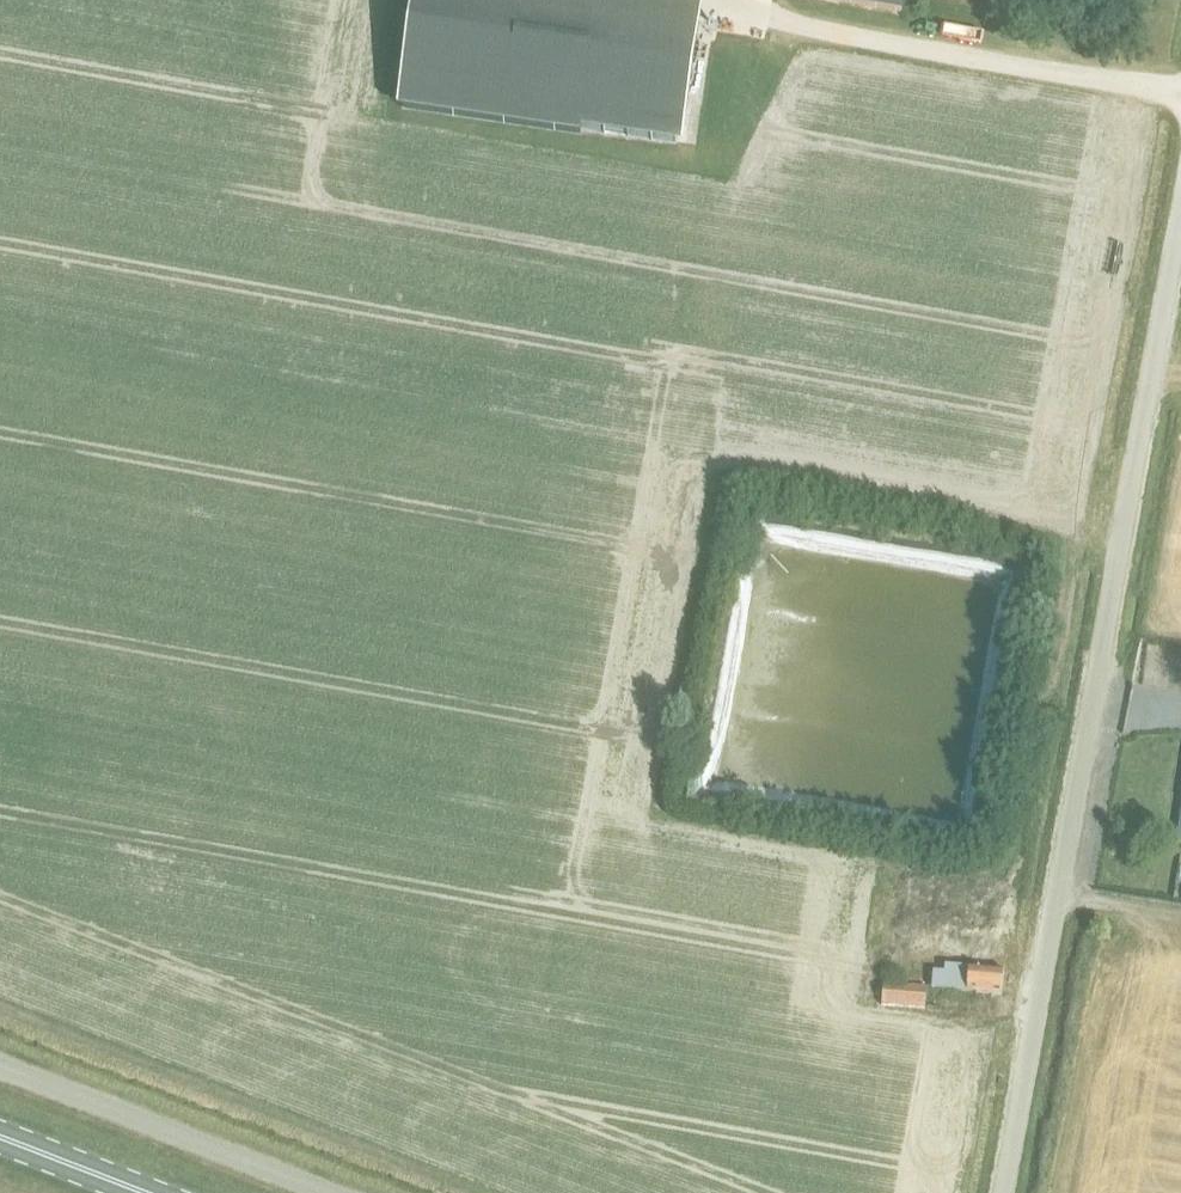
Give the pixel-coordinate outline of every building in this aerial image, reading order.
[(406,104),(675,143),(693,19),(561,0),(421,0),(406,104)] [(945,973),(933,972),(931,989),(1002,996),(1005,970),(1003,970),(1003,971),(969,968),(946,966),(945,973)] [(927,988),(884,984),(882,1005),(925,1010),(927,988)]
